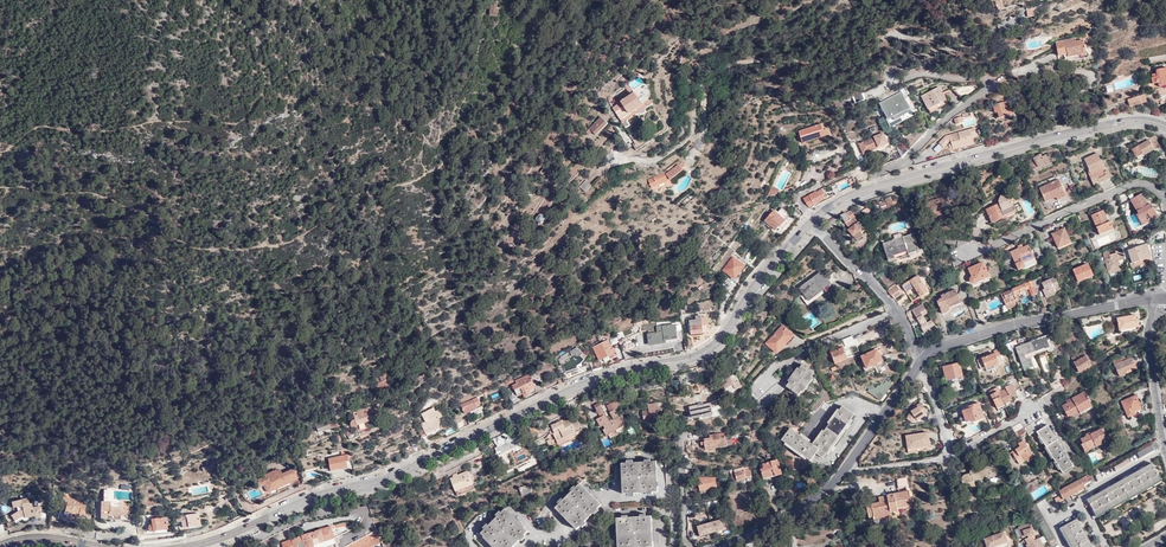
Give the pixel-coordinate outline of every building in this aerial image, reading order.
[(495,0),(492,0),(490,15),(498,16),(499,9),(497,9),(498,0),(495,0)] [(1003,7),(1001,0),(999,0),(995,1),(997,9),(1003,7)] [(1027,17),(1036,16),(1035,9),(1026,11),(1027,17)] [(1068,57),(1080,54),(1081,56),(1086,55),(1083,40),(1076,41),(1075,38),(1056,42),(1058,56),(1067,54),(1068,57)] [(700,50),(706,47),(704,42),(697,44),(700,50)] [(470,69),(460,67),(458,76),(469,78),(470,69)] [(1165,86),(1165,84),(1165,68),(1156,69),(1157,74),(1151,75),(1153,83),(1158,83),(1159,87),(1165,86)] [(900,113),(911,107),(906,97),(910,94),(906,87),(902,89),(903,91),(880,103),(890,122),(901,116),(900,113)] [(874,94),(872,88),(864,92),(867,98),(874,94)] [(938,88),(922,96),(930,112),(946,104),(938,88)] [(627,93),(624,95),(626,97),(612,106),(620,118),(641,104),(633,92),(629,95),(627,93)] [(857,102),(864,98),(861,93),(854,96),(857,102)] [(1144,95),(1131,99),(1134,106),(1147,102),(1144,95)] [(1007,102),(993,106),(995,112),(998,111),(1000,118),(1013,114),(1010,105),(1008,106),(1007,102)] [(915,115),(911,107),(900,113),(901,116),(890,122),(892,127),(915,115)] [(600,116),(585,131),(587,134),(591,131),(594,134),(606,123),(600,116)] [(960,116),(954,118),(955,125),(962,122),(960,116)] [(822,123),(799,131),(803,143),(830,134),(828,128),(823,129),(822,123)] [(946,136),(938,144),(943,147),(949,141),(952,149),(972,143),(971,137),(976,136),(974,129),(946,136)] [(607,140),(611,133),(606,131),(602,138),(607,140)] [(883,133),(858,144),(863,154),(887,144),(883,133)] [(1154,137),(1132,149),(1138,159),(1144,156),(1144,155),(1160,146),(1154,137)] [(904,144),(897,148),(902,156),(909,151),(904,144)] [(897,148),(896,147),(891,150),(893,153),(892,154),(895,160),(902,156),(897,148)] [(607,160),(613,155),(610,151),(604,156),(607,160)] [(1103,190),(1115,185),(1111,177),(1110,178),(1107,170),(1104,171),(1103,168),(1104,168),(1101,161),(1097,153),(1084,159),(1089,168),(1086,169),(1093,183),(1099,181),(1100,183),(1103,190)] [(1040,154),(1033,158),(1034,160),(1029,163),(1033,170),(1049,160),(1046,154),(1042,157),(1040,154)] [(669,179),(682,169),(681,168),(686,165),(683,161),(666,173),(665,172),(648,180),(650,185),(651,187),(669,180),(669,179)] [(867,177),(864,170),(855,175),(858,181),(867,177)] [(1058,179),(1039,188),(1045,202),(1055,197),(1064,193),(1058,179)] [(585,180),(579,186),(585,191),(591,185),(585,180)] [(832,187),(837,195),(842,192),(837,184),(832,187)] [(775,190),(768,186),(763,196),(772,194),(775,190)] [(816,191),(804,198),(806,203),(807,203),(809,205),(814,202),(816,203),(827,197),(824,192),(827,190),(826,188),(822,190),(821,189),(817,192),(816,191)] [(1141,192),(1130,198),(1138,212),(1136,213),(1141,222),(1156,213),(1150,202),(1147,203),(1141,192)] [(1002,216),(1015,210),(1012,202),(1013,197),(1005,194),(1001,196),(999,201),(999,203),(986,209),(992,222),(1003,217),(1002,216)] [(947,196),(925,203),(932,223),(946,219),(948,217),(949,216),(950,214),(950,211),(952,210),(947,196)] [(891,197),(879,202),(881,207),(887,204),(889,207),(894,205),(891,197)] [(786,222),(784,220),(788,215),(787,214),(788,213),(782,207),(777,213),(774,210),(764,220),(766,222),(765,223),(769,226),(770,226),(774,230),(780,225),(782,226),(783,227),(786,223),(786,222)] [(867,208),(857,214),(859,217),(863,214),(864,215),(870,211),(869,210),(871,209),(870,208),(868,209),(867,208)] [(1103,209),(1092,214),(1100,233),(1114,227),(1111,220),(1108,221),(1103,209)] [(851,210),(840,216),(846,223),(845,224),(850,229),(848,230),(853,236),(854,236),(858,240),(865,235),(862,232),(866,230),(862,226),(864,224),(863,222),(861,224),(859,222),(858,223),(854,218),(855,217),(851,210)] [(1017,213),(1015,210),(1002,216),(1003,217),(1004,219),(1017,213)] [(541,214),(536,218),(541,222),(545,217),(541,214)] [(1065,228),(1052,233),(1058,246),(1071,241),(1065,228)] [(888,260),(895,258),(894,255),(907,251),(908,254),(919,250),(913,233),(882,243),(888,260)] [(742,243),(737,238),(730,245),(736,250),(742,243)] [(1147,243),(1128,250),(1133,263),(1152,256),(1147,243)] [(1019,248),(1011,251),(1020,273),(1022,272),(1022,271),(1027,269),(1026,267),(1024,262),(1034,258),(1029,245),(1023,247),(1020,249),(1019,248)] [(888,262),(908,255),(908,254),(907,251),(894,255),(895,258),(888,260),(888,262)] [(1116,254),(1110,256),(1110,258),(1105,260),(1109,273),(1120,270),(1121,270),(1118,259),(1123,258),(1120,251),(1115,252),(1116,254)] [(746,266),(733,256),(723,270),(735,280),(746,266)] [(1024,262),(1026,267),(1036,262),(1034,258),(1024,262)] [(982,262),(968,268),(972,276),(971,278),(970,280),(971,281),(972,282),(973,282),(974,283),(989,276),(982,262)] [(1088,264),(1075,270),(1079,281),(1093,275),(1088,264)] [(835,271),(827,278),(831,284),(840,278),(835,271)] [(831,284),(827,278),(825,279),(820,272),(799,287),(808,300),(831,284)] [(918,275),(903,286),(907,292),(915,286),(922,296),(929,291),(918,275)] [(1055,291),(1061,289),(1055,277),(1042,283),(1045,289),(1043,290),(1045,296),(1050,293),(1051,295),(1056,293),(1055,291)] [(1032,296),(1037,294),(1034,288),(1031,281),(1011,289),(1014,295),(1028,289),(1032,296)] [(895,288),(889,292),(891,295),(892,295),(896,301),(902,298),(895,288)] [(947,304),(960,300),(956,289),(941,295),(942,297),(939,299),(939,300),(937,300),(943,313),(948,311),(949,310),(949,308),(949,307),(947,304)] [(1016,300),(1014,295),(1011,289),(1001,294),(1005,304),(1014,300),(1016,300)] [(774,295),(769,291),(768,292),(763,299),(767,303),(774,295)] [(1007,309),(1016,305),(1014,300),(1005,304),(1007,309)] [(980,301),(972,304),(976,313),(984,310),(980,301)] [(928,312),(923,303),(912,309),(924,332),(930,329),(929,327),(934,325),(931,319),(926,322),(923,315),(928,312)] [(689,323),(691,336),(703,334),(703,330),(702,321),(701,316),(687,318),(687,323),(689,323)] [(1135,316),(1118,319),(1119,330),(1137,327),(1135,316)] [(934,325),(940,335),(945,333),(940,323),(934,325)] [(645,345),(665,342),(665,339),(676,337),(677,340),(682,339),(681,331),(676,332),(674,324),(657,327),(657,329),(657,332),(647,333),(646,325),(641,325),(645,345)] [(782,326),(767,343),(776,352),(792,335),(782,326)] [(855,344),(852,336),(843,340),(846,347),(855,344)] [(1046,336),(1031,341),(1035,351),(1045,348),(1045,349),(1048,348),(1045,341),(1048,341),(1046,336)] [(616,337),(610,341),(613,346),(619,342),(616,337)] [(601,362),(601,361),(605,360),(611,356),(613,359),(618,357),(618,356),(614,348),(612,350),(607,340),(593,348),(601,362)] [(621,343),(624,352),(635,348),(633,340),(621,343)] [(1035,351),(1031,341),(1015,347),(1019,357),(1024,370),(1035,366),(1032,359),(1028,361),(1025,355),(1035,351)] [(1045,348),(1035,351),(1036,354),(1051,349),(1050,347),(1048,341),(1045,341),(1048,348),(1045,349),(1045,348)] [(577,348),(576,348),(573,352),(573,353),(576,355),(570,357),(565,359),(566,362),(563,363),(565,369),(566,371),(577,367),(576,365),(580,363),(583,359),(580,356),(583,353),(577,348)] [(841,348),(829,353),(834,364),(846,359),(841,348)] [(877,349),(861,356),(863,359),(860,361),(866,372),(884,364),(883,361),(880,354),(879,355),(877,349)] [(986,369),(994,366),(999,364),(996,357),(1001,355),(999,349),(994,351),(995,354),(983,359),(986,369)] [(1028,361),(1032,359),(1031,356),(1036,354),(1035,351),(1025,355),(1028,361)] [(1077,354),(1085,368),(1091,365),(1083,351),(1077,354)] [(618,357),(621,362),(627,360),(623,353),(618,356),(618,357)] [(1079,372),(1085,368),(1077,354),(1071,357),(1079,372)] [(1046,356),(1040,357),(1043,372),(1049,370),(1046,356)] [(1122,362),(1120,359),(1113,362),(1119,376),(1126,373),(1125,371),(1135,367),(1130,356),(1125,358),(1126,360),(1122,362)] [(958,359),(951,361),(951,365),(942,367),(946,381),(963,377),(958,359)] [(788,381),(790,382),(787,386),(798,394),(814,373),(802,364),(800,368),(797,367),(788,381)] [(1070,367),(1074,377),(1079,374),(1075,365),(1070,367)] [(523,394),(535,388),(531,379),(532,378),(530,373),(516,380),(516,382),(512,385),(514,391),(516,391),(518,396),(523,394)] [(1046,376),(1051,384),(1056,380),(1051,373),(1046,376)] [(373,386),(376,393),(390,386),(387,379),(386,380),(385,377),(386,376),(386,374),(380,376),(382,382),(373,386)] [(679,374),(671,376),(672,386),(681,385),(679,374)] [(725,389),(733,384),(736,389),(742,386),(738,380),(735,382),(731,376),(725,380),(726,381),(722,384),(725,389)] [(896,381),(890,376),(887,378),(884,382),(882,381),(879,384),(878,384),(876,387),(874,386),(867,390),(880,399),(892,384),(894,385),(896,381)] [(771,389),(757,401),(763,407),(786,387),(781,381),(771,389)] [(998,387),(989,392),(999,410),(1013,402),(1011,399),(1012,399),(1011,397),(1016,395),(1011,384),(1005,387),(1006,389),(1000,392),(998,387)] [(537,392),(535,388),(523,394),(525,398),(537,392)] [(1026,399),(1023,391),(1017,393),(1021,401),(1026,399)] [(1073,400),(1060,406),(1067,419),(1092,406),(1085,392),(1072,398),(1073,400)] [(1136,396),(1122,402),(1129,418),(1136,415),(1135,414),(1144,411),(1139,400),(1138,401),(1136,396)] [(477,398),(461,405),(465,414),(477,409),(476,407),(481,404),(477,398)] [(610,412),(615,409),(621,406),(619,403),(617,400),(607,405),(610,412)] [(598,412),(604,410),(604,409),(600,402),(594,405),(598,412)] [(655,402),(647,404),(648,410),(642,411),(644,421),(659,418),(655,402)] [(785,442),(784,443),(805,459),(807,457),(810,460),(816,452),(823,457),(854,414),(842,406),(840,409),(838,408),(812,444),(805,438),(829,405),(825,402),(821,406),(820,405),(799,434),(790,427),(781,439),(785,442)] [(921,405),(922,404),(921,402),(914,406),(916,408),(911,411),(906,418),(912,422),(920,421),(928,420),(927,412),(923,406),(922,407),(921,405)] [(698,404),(689,407),(691,418),(713,413),(710,403),(698,405),(698,404)] [(978,403),(962,409),(966,422),(972,420),(973,423),(984,418),(978,403)] [(358,425),(359,425),(376,418),(376,417),(380,415),(376,405),(353,413),(356,420),(358,425)] [(422,413),(426,421),(422,423),(427,434),(440,427),(439,425),(443,424),(440,418),(443,416),(440,409),(436,411),(434,408),(422,413)] [(606,435),(626,424),(621,415),(619,416),(615,409),(610,412),(614,419),(608,422),(604,415),(601,417),(597,419),(597,420),(595,421),(599,427),(604,425),(605,428),(603,429),(606,435)] [(601,417),(604,415),(608,422),(610,421),(604,410),(598,412),(601,417)] [(1124,425),(1119,414),(1108,419),(1114,430),(1124,425)] [(563,423),(561,420),(551,425),(555,433),(554,434),(557,441),(568,436),(570,438),(583,431),(576,416),(566,421),(563,423)] [(330,428),(328,425),(326,419),(315,423),(318,432),(330,428)] [(359,427),(359,425),(358,425),(356,420),(353,421),(352,422),(351,424),(351,426),(353,428),(354,429),(357,429),(359,427)] [(1024,427),(1020,421),(1011,427),(1018,437),(1022,435),(1027,431),(1026,430),(1024,427)] [(459,434),(465,431),(462,423),(455,427),(459,434)] [(1031,423),(1024,427),(1026,430),(1027,431),(1028,434),(1035,430),(1031,423)] [(1047,423),(1035,430),(1063,472),(1074,465),(1047,423)] [(530,429),(535,437),(541,433),(535,424),(529,428),(530,429)] [(1087,436),(1081,439),(1083,443),(1082,444),(1085,450),(1084,450),(1086,454),(1098,448),(1097,446),(1102,444),(1102,443),(1107,440),(1104,434),(1102,429),(1090,434),(1089,433),(1086,434),(1087,436)] [(346,432),(349,440),(354,438),(351,430),(346,432)] [(492,438),(499,456),(519,449),(513,431),(492,438)] [(932,449),(931,444),(928,445),(927,440),(930,440),(929,431),(907,435),(910,453),(932,449)] [(705,448),(732,445),(732,439),(726,440),(726,436),(727,436),(726,432),(718,433),(718,434),(712,435),(712,438),(704,439),(704,441),(704,445),(705,448)] [(429,436),(423,439),(426,446),(432,443),(429,436)] [(568,436),(557,441),(559,444),(570,439),(570,438),(568,436)] [(1159,447),(1156,440),(1137,451),(1141,458),(1159,447)] [(1023,441),(1018,445),(1020,448),(1017,449),(1011,453),(1019,465),(1026,461),(1027,462),(1032,460),(1030,458),(1032,457),(1028,451),(1029,451),(1023,441)] [(350,460),(348,449),(341,450),(342,456),(328,459),(331,472),(348,468),(346,461),(350,460)] [(286,450),(280,456),(292,468),(295,466),(289,451),(286,450)] [(777,460),(760,465),(764,478),(775,475),(775,476),(782,474),(777,460)] [(961,482),(958,483),(961,494),(976,489),(974,483),(997,476),(995,469),(999,468),(997,460),(977,466),(977,467),(969,469),(971,474),(964,475),(962,478),(961,480),(961,482)] [(640,463),(622,464),(624,496),(660,494),(658,462),(640,463)] [(1152,463),(1087,499),(1096,515),(1161,479),(1152,463)] [(726,469),(721,471),(722,475),(728,473),(727,472),(730,472),(733,481),(751,476),(748,467),(743,468),(733,471),(733,470),(727,471),(726,469)] [(294,474),(292,469),(282,474),(279,470),(277,471),(276,469),(263,476),(264,477),(253,483),(255,487),(257,488),(263,486),(267,493),(295,480),(292,475),(294,474)] [(456,477),(452,478),(460,496),(477,489),(470,471),(461,475),(459,472),(454,474),(456,477)] [(1091,473),(1090,473),(1060,490),(1059,490),(1062,495),(1056,498),(1058,502),(1086,486),(1093,482),(1092,480),(1094,479),(1091,473)] [(709,475),(699,478),(700,484),(699,485),(700,491),(707,489),(708,491),(718,489),(715,477),(710,478),(709,475)] [(895,479),(898,492),(908,490),(906,477),(895,479)] [(782,479),(774,482),(777,491),(785,488),(782,479)] [(532,484),(522,487),(525,495),(535,492),(532,484)] [(569,498),(557,510),(578,531),(603,507),(582,486),(569,498)] [(112,501),(112,489),(103,489),(103,501),(112,501)] [(898,492),(887,495),(889,500),(879,502),(867,505),(869,517),(873,516),(874,519),(899,513),(897,507),(915,503),(912,489),(908,490),(898,492)] [(45,518),(46,510),(41,510),(41,507),(37,506),(30,508),(29,504),(28,498),(11,502),(13,508),(16,507),(18,511),(11,515),(14,521),(20,517),(24,518),(33,515),(34,519),(39,518),(45,518)] [(83,506),(77,504),(60,499),(58,507),(62,508),(60,517),(68,518),(69,516),(80,519),(83,506)] [(101,502),(100,518),(129,520),(130,503),(101,502)] [(1036,504),(1029,507),(1032,514),(1048,542),(1055,538),(1036,504)] [(768,506),(764,509),(768,515),(772,512),(768,506)] [(498,546),(516,546),(531,531),(508,508),(495,522),(484,533),(498,546)] [(182,528),(200,526),(199,513),(184,515),(184,520),(181,521),(182,528)] [(78,528),(80,519),(69,516),(68,518),(60,517),(57,516),(55,522),(67,525),(78,528)] [(616,521),(618,546),(653,546),(651,518),(634,520),(616,521)] [(164,519),(151,520),(151,525),(148,524),(147,527),(147,529),(148,531),(150,533),(151,533),(153,533),(156,531),(166,530),(164,519)] [(723,519),(717,521),(717,523),(715,523),(714,522),(711,523),(713,532),(726,529),(723,519)] [(1060,528),(1070,546),(1095,546),(1094,544),(1092,545),(1083,530),(1085,529),(1082,525),(1081,526),(1077,519),(1060,528)] [(334,535),(351,530),(349,522),(332,527),(334,535)] [(1028,534),(1029,537),(1024,539),(1028,546),(1044,546),(1037,534),(1032,536),(1031,531),(1033,531),(1030,522),(1019,526),(1023,536),(1028,534)] [(711,523),(704,525),(704,527),(702,527),(701,526),(698,527),(700,536),(713,532),(711,523)] [(86,524),(84,532),(93,536),(93,526),(86,524)] [(283,543),(284,546),(338,546),(337,544),(340,543),(338,538),(335,539),(331,527),(283,543)] [(378,531),(348,546),(364,546),(374,542),(374,541),(381,537),(378,531)] [(1001,533),(984,540),(987,546),(992,546),(1000,544),(1002,546),(1004,546),(1009,545),(1005,536),(1003,537),(1001,533)] [(171,536),(172,544),(181,542),(180,536),(171,536)] [(778,539),(781,546),(784,546),(787,546),(783,537),(778,539)]
